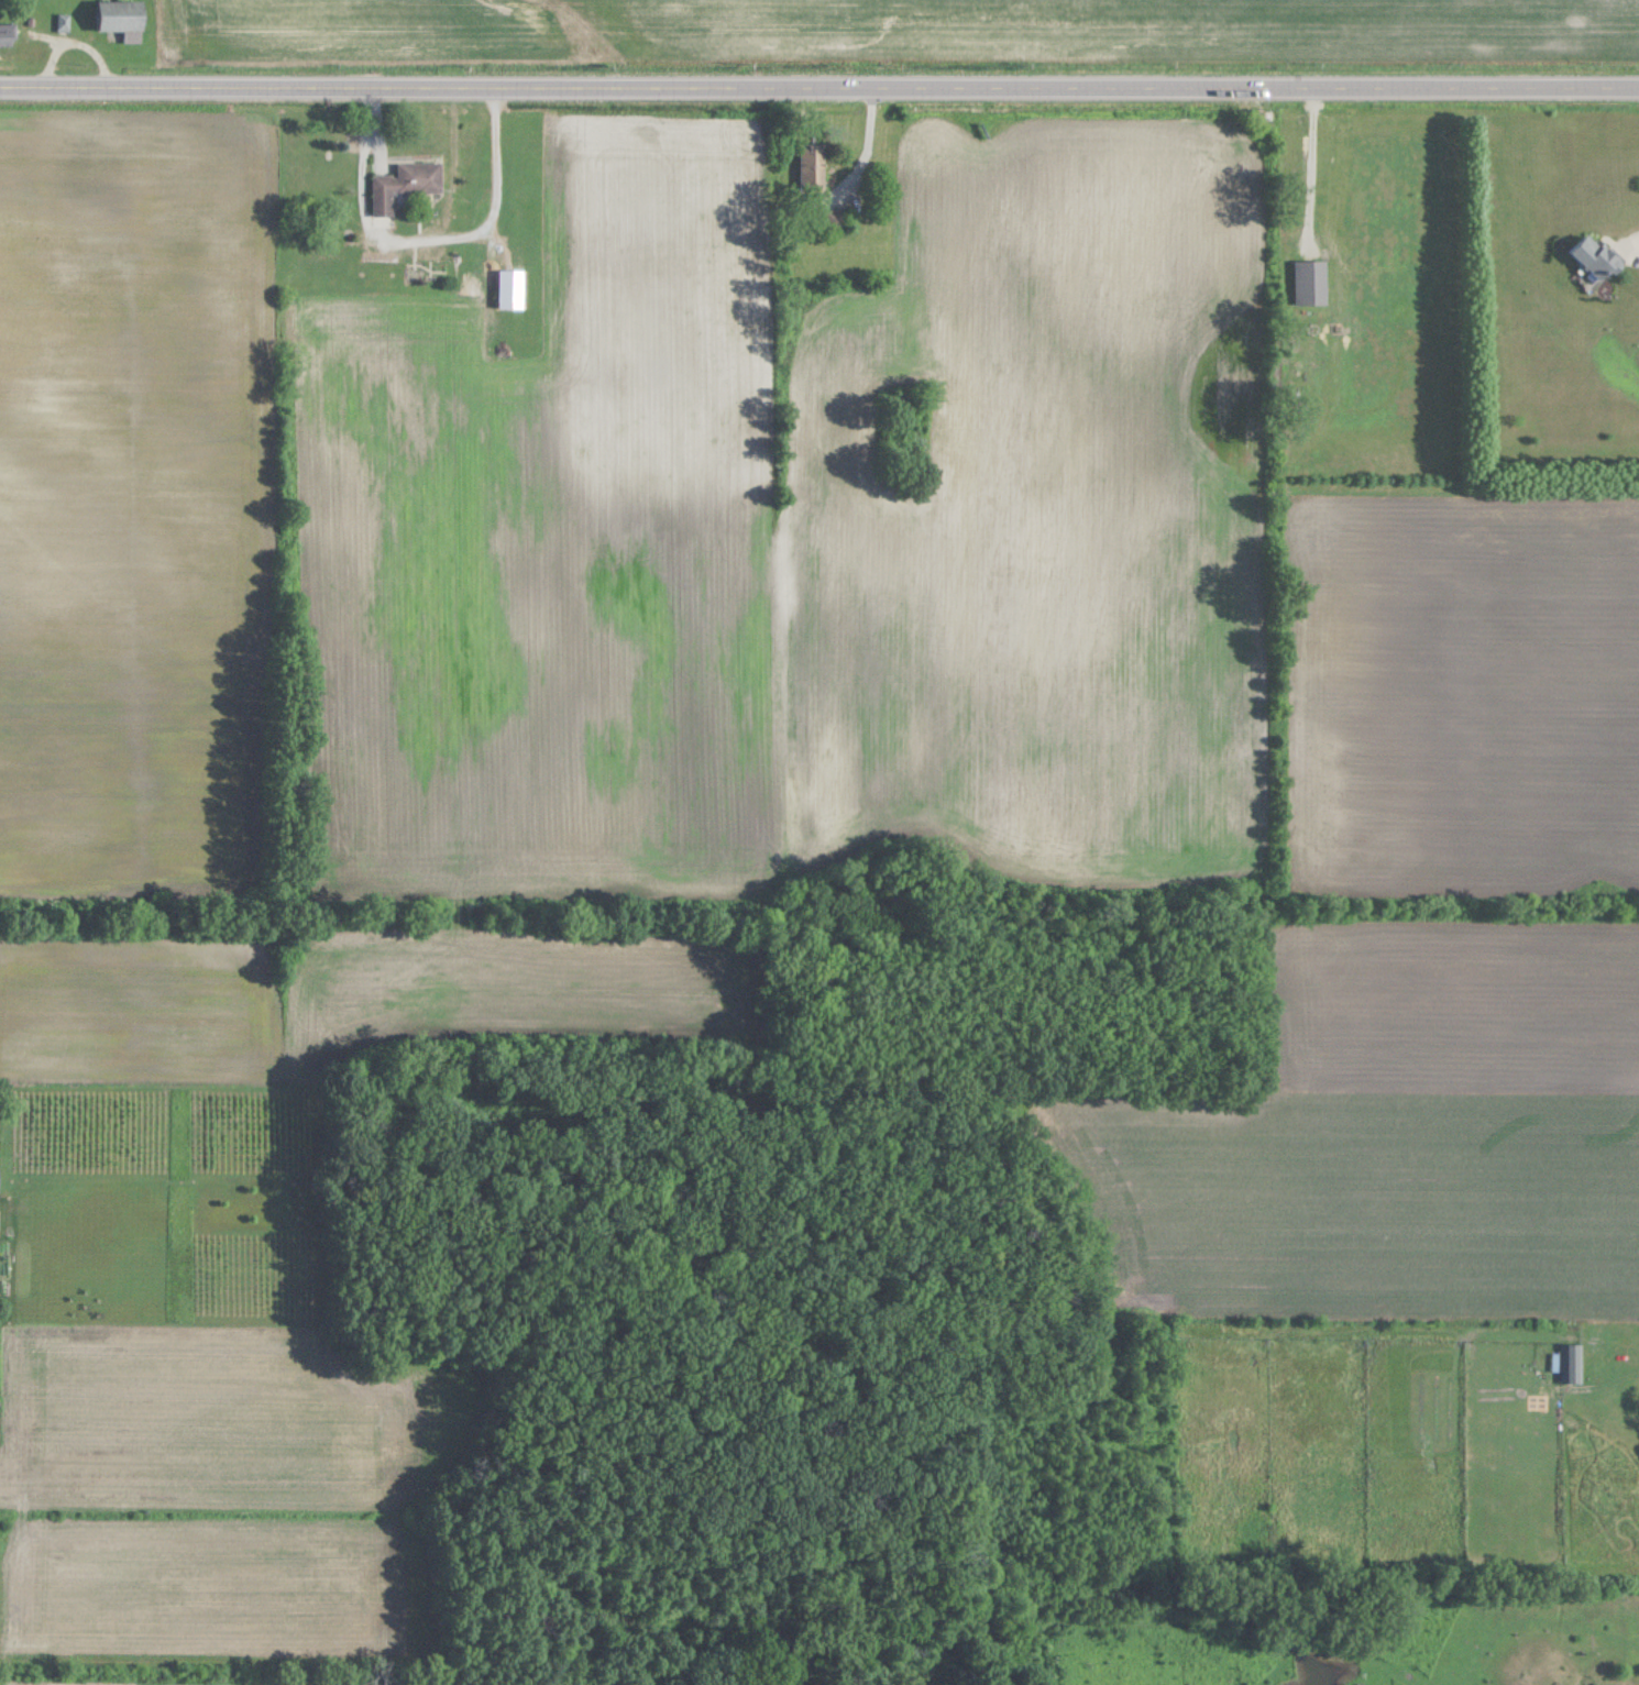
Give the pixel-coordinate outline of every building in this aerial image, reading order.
[(102,1),(102,31),(149,31),(149,1),(102,1)] [(18,25),(0,25),(0,47),(18,47),(18,25)] [(827,145),(802,145),(802,195),(827,195),(827,145)] [(445,162),(399,162),(399,175),(374,175),(374,217),(395,217),(395,193),(445,193),(445,162)] [(1624,263),(1592,231),(1573,251),(1604,283),(1624,263)] [(1328,305),(1328,262),(1297,262),(1297,305),(1328,305)] [(502,308),(526,308),(526,270),(502,270),(502,308)] [(1583,1344),(1562,1344),(1562,1383),(1583,1383),(1583,1344)]
